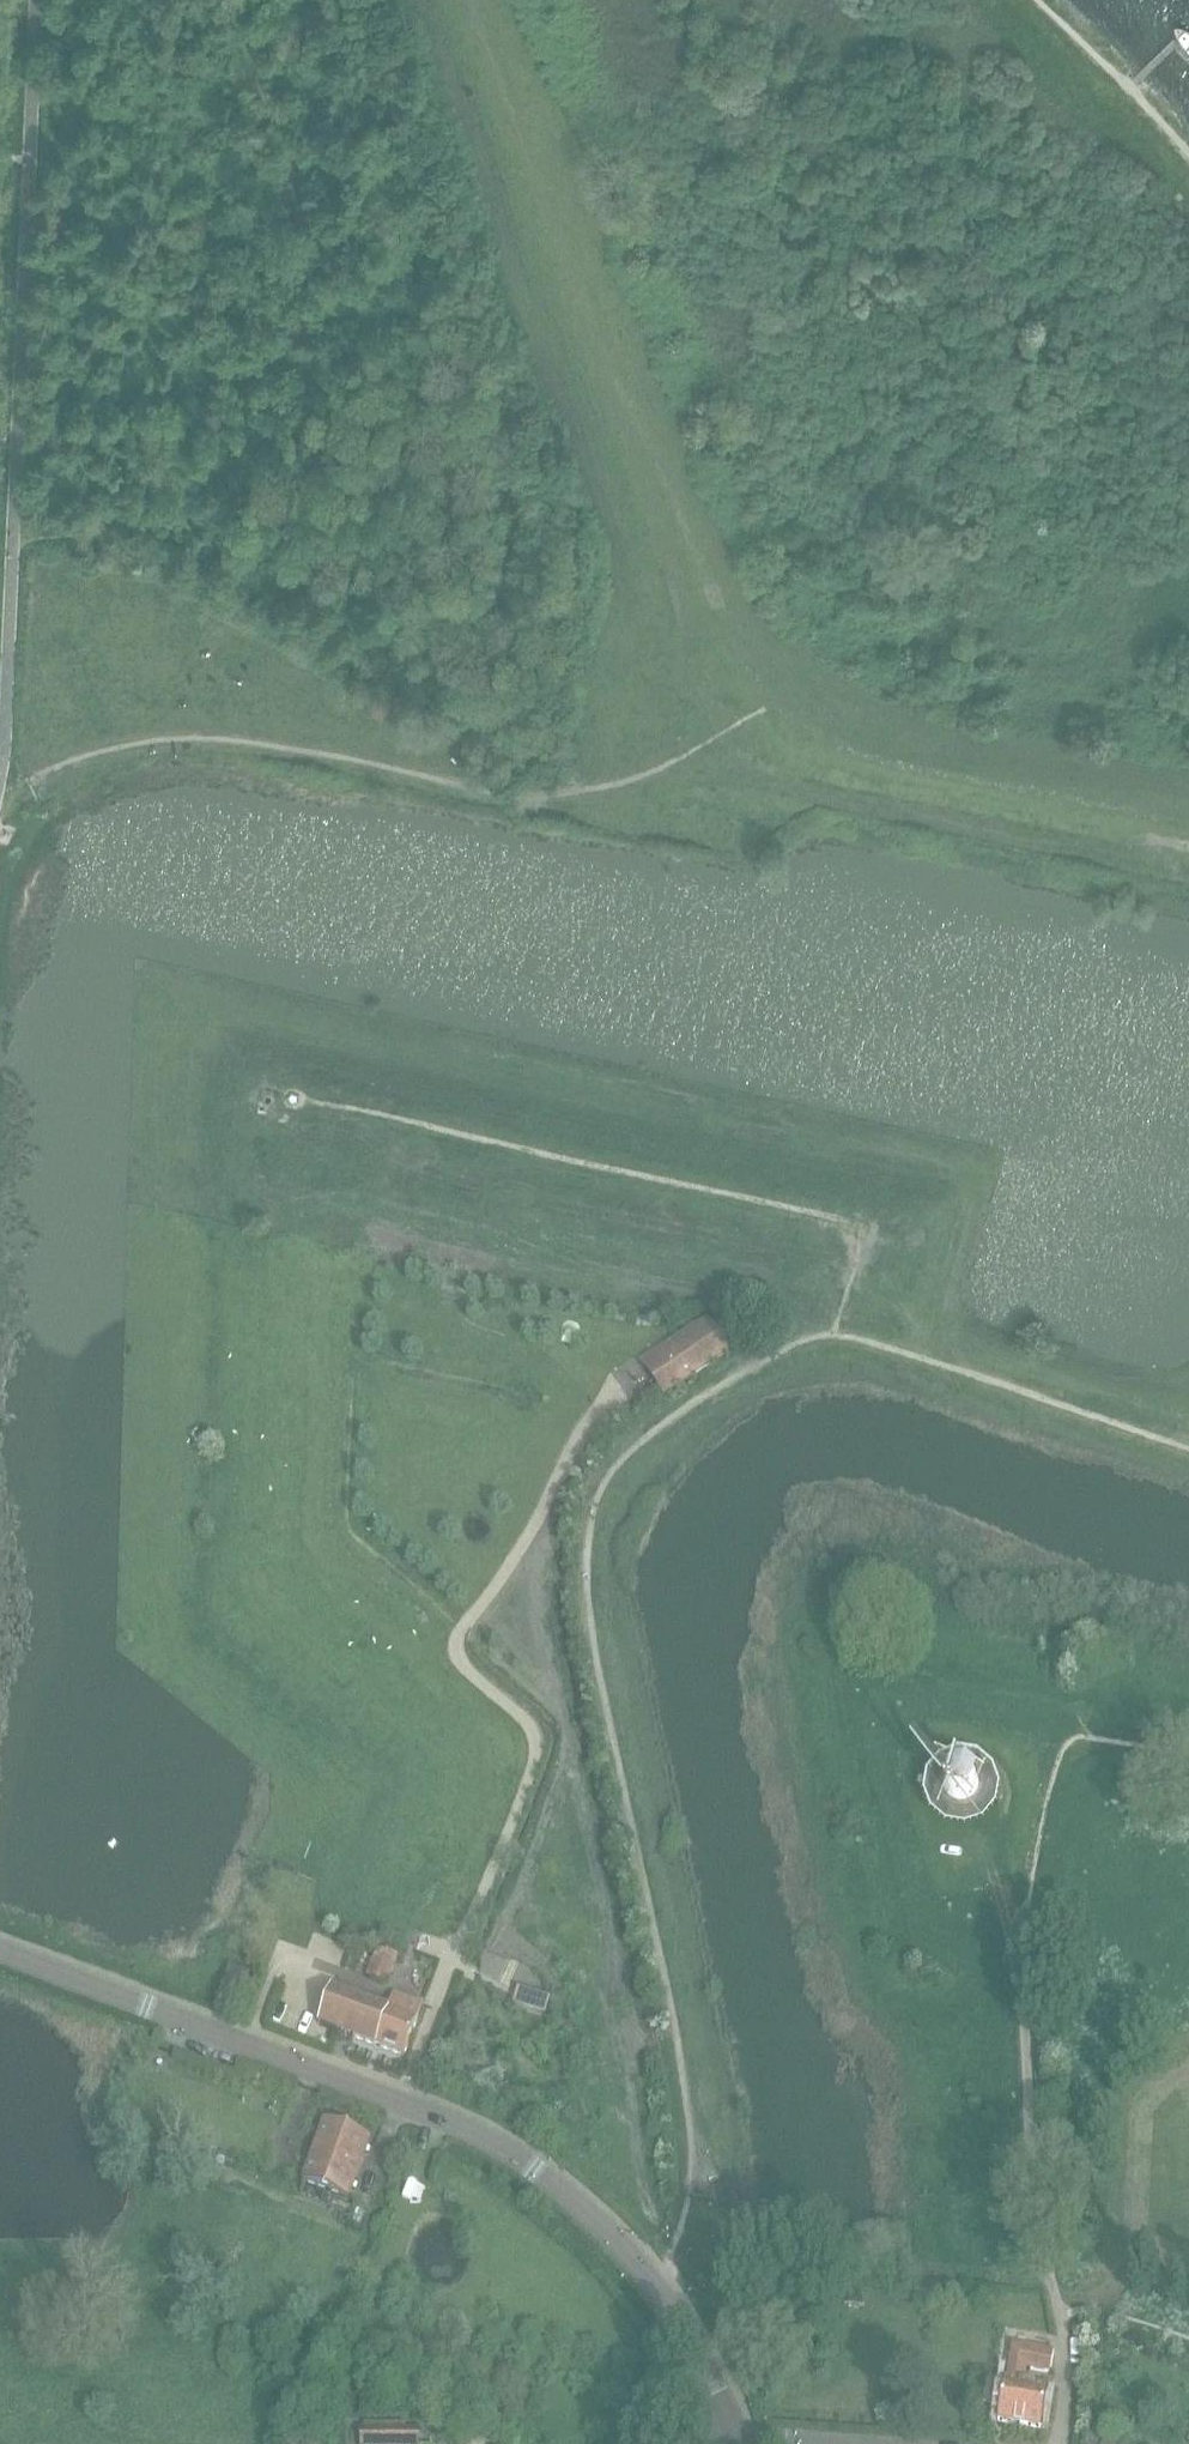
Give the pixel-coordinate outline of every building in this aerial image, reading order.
[(730,1350),(706,1315),(638,1362),(662,1397),(730,1350)] [(984,1815),(986,1813),(988,1811),(990,1810),(992,1807),(994,1805),(995,1802),(995,1800),(996,1797),(996,1794),(995,1791),(995,1789),(994,1786),(992,1784),(991,1781),(989,1779),(987,1778),(984,1776),(982,1775),(979,1775),(976,1774),(973,1774),(971,1774),(968,1775),(965,1776),(963,1777),(961,1779),(959,1781),(957,1783),(956,1786),(954,1788),(954,1791),(953,1794),(953,1796),(954,1799),(954,1802),(955,1805),(957,1807),(958,1809),(960,1811),(963,1813),(965,1814),(968,1815),(970,1816),(973,1817),(976,1817),(979,1816),(981,1816),(984,1815)] [(425,1934),(412,1969),(433,1976),(445,1941),(425,1934)] [(376,1946),(366,1975),(387,1983),(398,1954),(376,1946)] [(405,2056),(418,2019),(423,2004),(393,1992),(387,2008),(333,1988),(320,2025),(405,2056)] [(550,2001),(516,1991),(511,2006),(545,2017),(550,2001)] [(349,2197),(370,2138),(325,2122),(304,2180),(349,2197)] [(1050,2372),(1053,2351),(1012,2343),(1006,2381),(995,2379),(991,2399),(1002,2401),(999,2421),(1040,2429),(1047,2388),(1023,2384),(1026,2367),(1050,2372)] [(418,2429),(360,2428),(359,2443),(417,2443),(418,2429)] [(1106,2429),(1099,2443),(1120,2443),(1123,2437),(1106,2429)]
